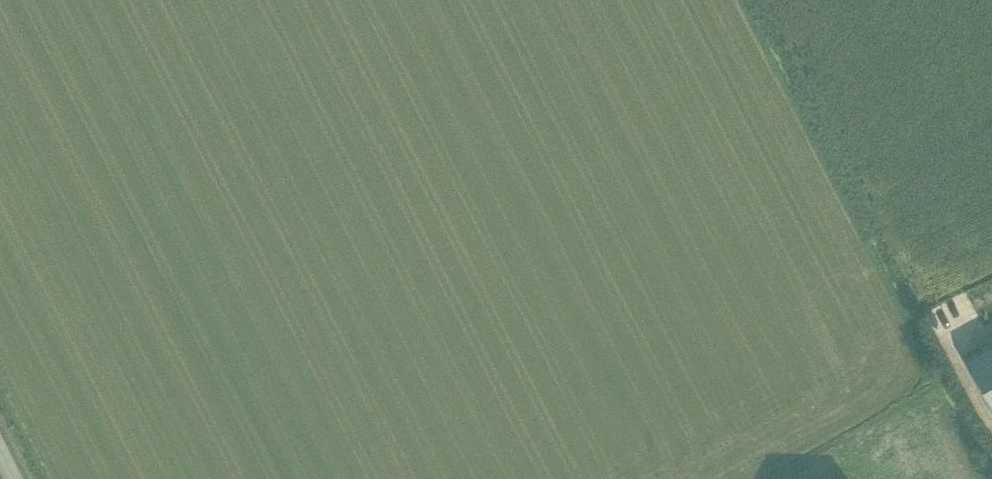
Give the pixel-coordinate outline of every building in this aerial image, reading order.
[(969,354),(991,398),(991,342),(969,354)]
